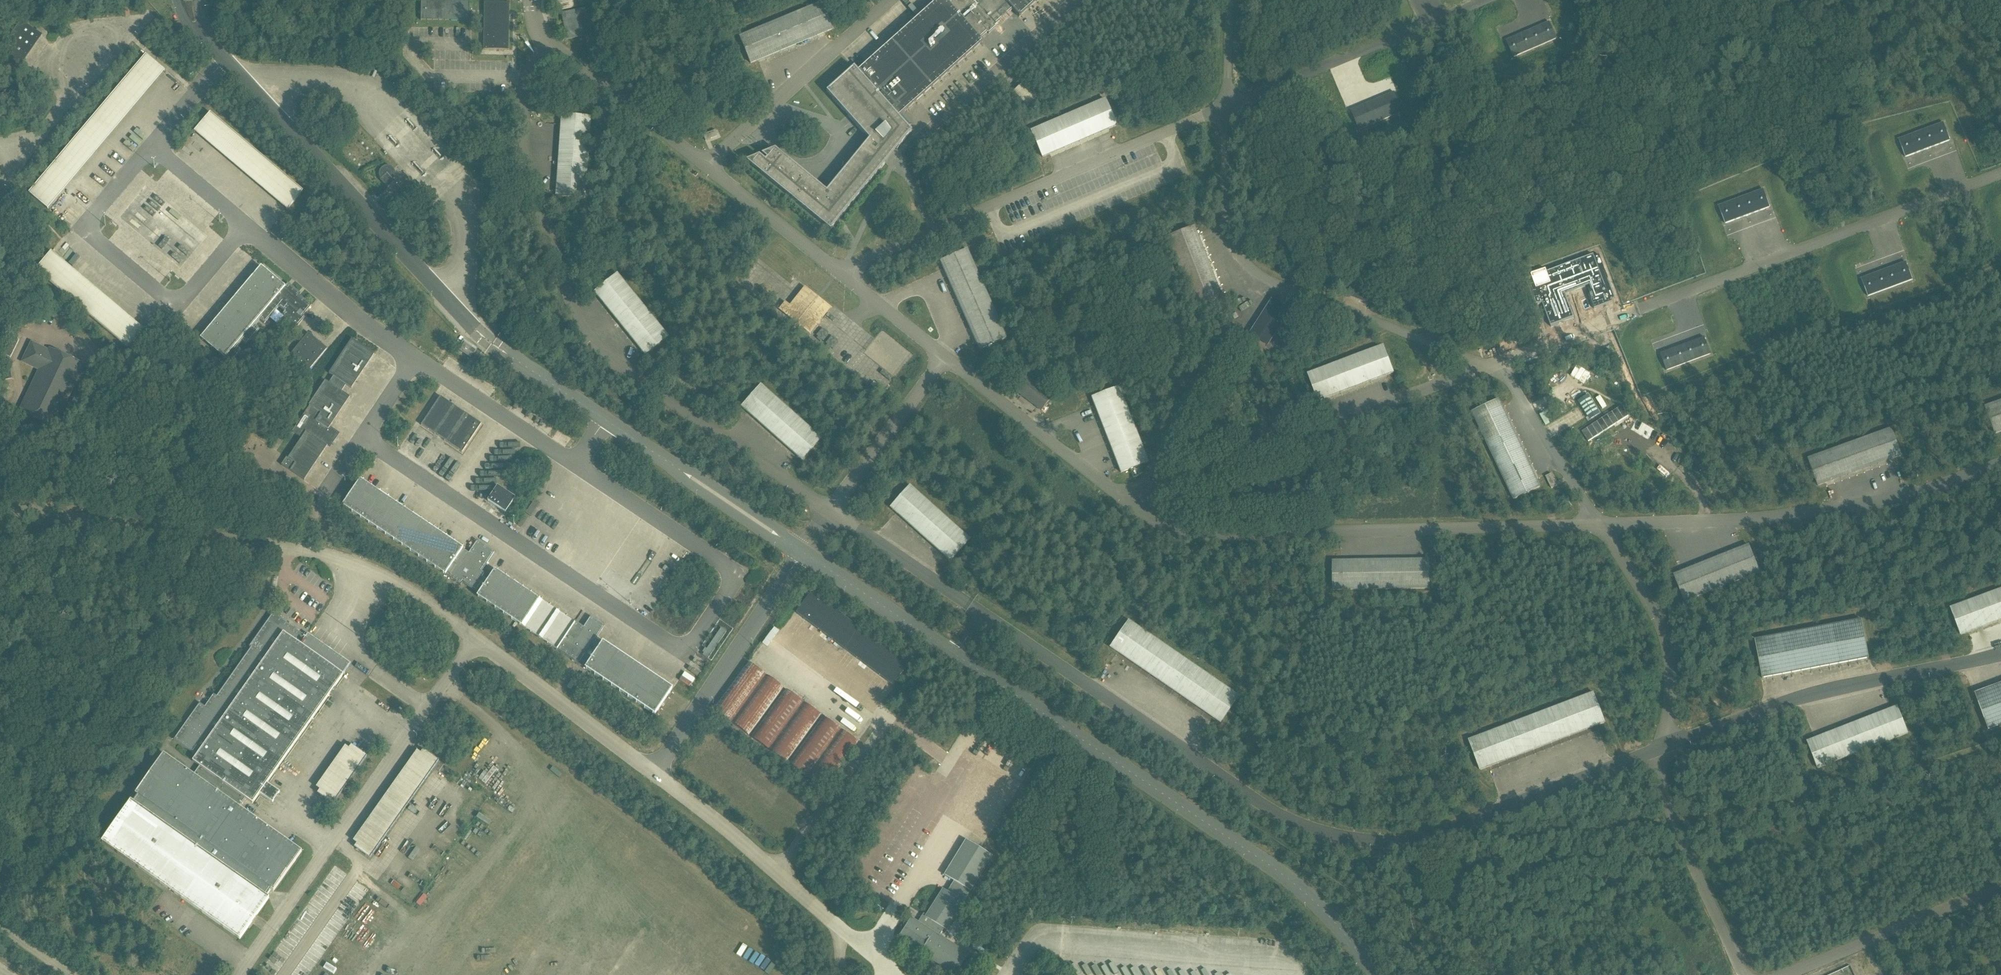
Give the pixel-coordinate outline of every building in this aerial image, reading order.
[(557,2),(557,4),(559,11),(571,9),(574,8),(575,8),(573,0),(565,0),(557,2)] [(757,171),(830,231),(838,222),(840,218),(885,164),(882,161),(894,147),(897,150),(911,132),(898,118),(908,109),(981,44),(983,42),(981,40),(980,39),(987,33),(988,34),(998,26),(996,25),(1000,22),(1009,13),(1013,10),(1019,17),(1021,16),(1039,0),(952,0),(948,4),(945,0),(937,0),(859,70),(857,72),(854,67),(826,92),(847,115),(847,116),(869,140),(872,143),(863,153),(860,150),(826,191),(823,195),(782,162),(779,167),(768,157),(766,159),(765,161),(757,170),(757,171)] [(469,3),(420,2),(420,22),(469,22),(469,3)] [(483,3),(483,50),(508,50),(508,3),(483,3)] [(781,52),(833,31),(821,3),(738,37),(750,65),(781,52)] [(590,36),(584,9),(560,14),(566,41),(590,36)] [(19,71),(42,36),(19,21),(0,49),(0,58),(19,71)] [(1506,41),(1514,59),(1557,40),(1550,22),(1506,41)] [(28,193),(47,209),(164,70),(145,55),(28,193)] [(1025,82),(1009,96),(1023,111),(1038,96),(1025,82)] [(1395,92),(1351,110),(1359,130),(1403,112),(1395,92)] [(1042,159),(1117,127),(1105,99),(1030,131),(1042,159)] [(590,118),(560,115),(554,197),(584,199),(590,118)] [(1899,140),(1906,158),(1951,141),(1944,123),(1899,140)] [(716,131),(703,135),(706,141),(718,136),(716,131)] [(394,179),(395,178),(395,177),(396,175),(396,173),(395,171),(394,170),(393,168),(392,167),(390,167),(388,166),(386,166),(384,167),(382,168),(381,169),(380,171),(379,173),(379,174),(379,176),(380,178),(381,179),(380,180),(388,188),(395,182),(393,180),(394,179)] [(1763,190),(1719,207),(1726,225),(1770,208),(1763,190)] [(1223,303),(1194,227),(1166,238),(1196,314),(1223,303)] [(939,262),(978,351),(1006,339),(967,250),(939,262)] [(1595,257),(1594,255),(1547,272),(1546,270),(1532,275),(1531,272),(1522,275),(1525,282),(1526,281),(1536,307),(1543,304),(1551,327),(1574,319),(1567,299),(1566,299),(1564,294),(1590,285),(1593,294),(1589,295),(1594,309),(1611,303),(1611,301),(1616,299),(1599,256),(1595,257)] [(1906,262),(1876,274),(1862,279),(1868,297),(1912,280),(1906,262)] [(288,289),(261,267),(200,338),(224,358),(222,361),(229,366),(242,350),(237,347),(242,341),(247,345),(260,329),(255,326),(260,320),(264,323),(278,307),(284,312),(282,315),(297,327),(305,317),(303,315),(311,305),(297,293),(298,292),(291,286),(288,289)] [(593,293),(644,357),(668,338),(617,274),(593,293)] [(1368,304),(1371,296),(1350,288),(1347,296),(1368,304)] [(1250,335),(1268,347),(1291,311),(1272,299),(1250,335)] [(327,349),(309,333),(289,356),(308,372),(327,349)] [(11,358),(19,340),(13,337),(5,355),(11,358)] [(1660,354),(1667,372),(1711,356),(1705,337),(1660,354)] [(326,381),(309,405),(310,406),(292,432),(302,439),(289,458),(287,457),(282,465),(305,481),(327,447),(330,449),(340,434),(330,427),(350,398),(342,392),(346,385),(352,389),(374,355),(352,340),(329,374),(334,377),(329,383),(326,381)] [(47,350),(31,342),(20,364),(37,372),(18,412),(54,429),(85,366),(48,348),(47,350)] [(465,343),(459,351),(460,351),(470,358),(472,355),(473,354),(472,353),(470,352),(471,349),(470,348),(468,346),(467,344),(465,343)] [(1318,402),(1395,373),(1384,345),(1307,374),(1318,402)] [(5,380),(12,379),(9,360),(3,361),(5,380)] [(1041,412),(1053,396),(1026,376),(1014,391),(1041,412)] [(0,391),(0,403),(3,404),(11,388),(4,384),(0,391)] [(741,408),(801,462),(822,440),(761,385),(741,408)] [(1118,387),(1091,398),(1121,473),(1137,467),(1148,463),(1118,387)] [(440,397),(422,425),(462,453),(481,424),(440,397)] [(1473,412),(1499,467),(1514,500),(1541,488),(1499,400),(1473,412)] [(1985,407),(1995,434),(2000,432),(2000,401),(1985,407)] [(1818,486),(1894,459),(1901,456),(1892,429),(1808,459),(1817,484),(1817,485),(1818,484),(1818,486)] [(1552,474),(1546,477),(1552,489),(1557,486),(1552,474)] [(345,503),(343,506),(347,509),(407,550),(458,584),(461,586),(463,583),(466,585),(479,594),(477,596),(511,619),(515,622),(523,627),(525,628),(528,631),(550,646),(554,648),(557,650),(571,659),(590,672),(655,715),(663,703),(665,700),(672,689),(603,642),(602,643),(596,639),(605,626),(591,617),(583,629),(582,629),(574,624),(575,624),(495,570),(488,580),(484,577),(480,574),(482,571),(495,552),(477,541),(469,553),(463,549),(360,480),(351,494),(345,503)] [(890,508),(951,562),(971,540),(910,485),(890,508)] [(488,502),(506,514),(516,499),(497,487),(488,502)] [(331,516),(328,521),(335,525),(338,521),(331,516)] [(1749,545),(1681,572),(1674,575),(1675,578),(1674,578),(1675,579),(1676,579),(1685,602),(1760,572),(1749,545)] [(1430,590),(1430,559),(1333,561),(1333,591),(1430,590)] [(2000,620),(2000,589),(1951,608),(1960,633),(1959,633),(1960,634),(1961,635),(2000,620)] [(800,608),(796,612),(796,613),(894,686),(909,666),(812,592),(800,608)] [(131,801),(102,842),(240,939),(269,898),(267,896),(271,890),(274,892),(302,852),(288,842),(240,808),(246,799),(252,803),(259,793),(273,802),(280,792),(267,783),(343,675),(301,645),(306,637),(290,625),(284,621),(273,613),(249,647),(251,648),(217,696),(214,694),(205,707),(200,703),(174,740),(193,753),(197,756),(193,761),(200,766),(194,775),(164,754),(136,794),(138,796),(134,802),(131,801)] [(1129,620),(1110,648),(1221,724),(1239,696),(1129,620)] [(1755,640),(1762,679),(1869,658),(1862,620),(1755,640)] [(703,655),(708,659),(709,657),(727,632),(721,628),(707,649),(705,648),(703,652),(704,653),(703,655)] [(784,688),(748,662),(713,710),(717,713),(749,736),(784,688)] [(1975,694),(1988,731),(2000,726),(2000,684),(1975,694)] [(751,737),(786,763),(821,715),(785,689),(751,737)] [(1595,696),(1470,743),(1479,768),(1479,769),(1480,769),(1480,770),(1605,723),(1595,696)] [(1808,742),(1815,760),(1817,766),(1816,766),(1816,768),(1817,767),(1818,769),(1908,734),(1897,707),(1815,739),(1808,742)] [(824,790),(858,742),(823,716),(788,764),(824,790)] [(318,794),(333,805),(367,756),(351,745),(349,749),(345,746),(316,788),(320,790),(318,794)] [(355,847),(370,858),(439,761),(423,750),(421,753),(417,751),(354,841),(357,844),(355,847)] [(947,892),(942,889),(926,915),(924,914),(918,923),(911,919),(897,940),(953,974),(956,974),(969,954),(940,936),(944,930),(947,931),(965,903),(964,902),(970,892),(971,892),(993,857),(966,840),(944,875),(954,882),(947,892)]
